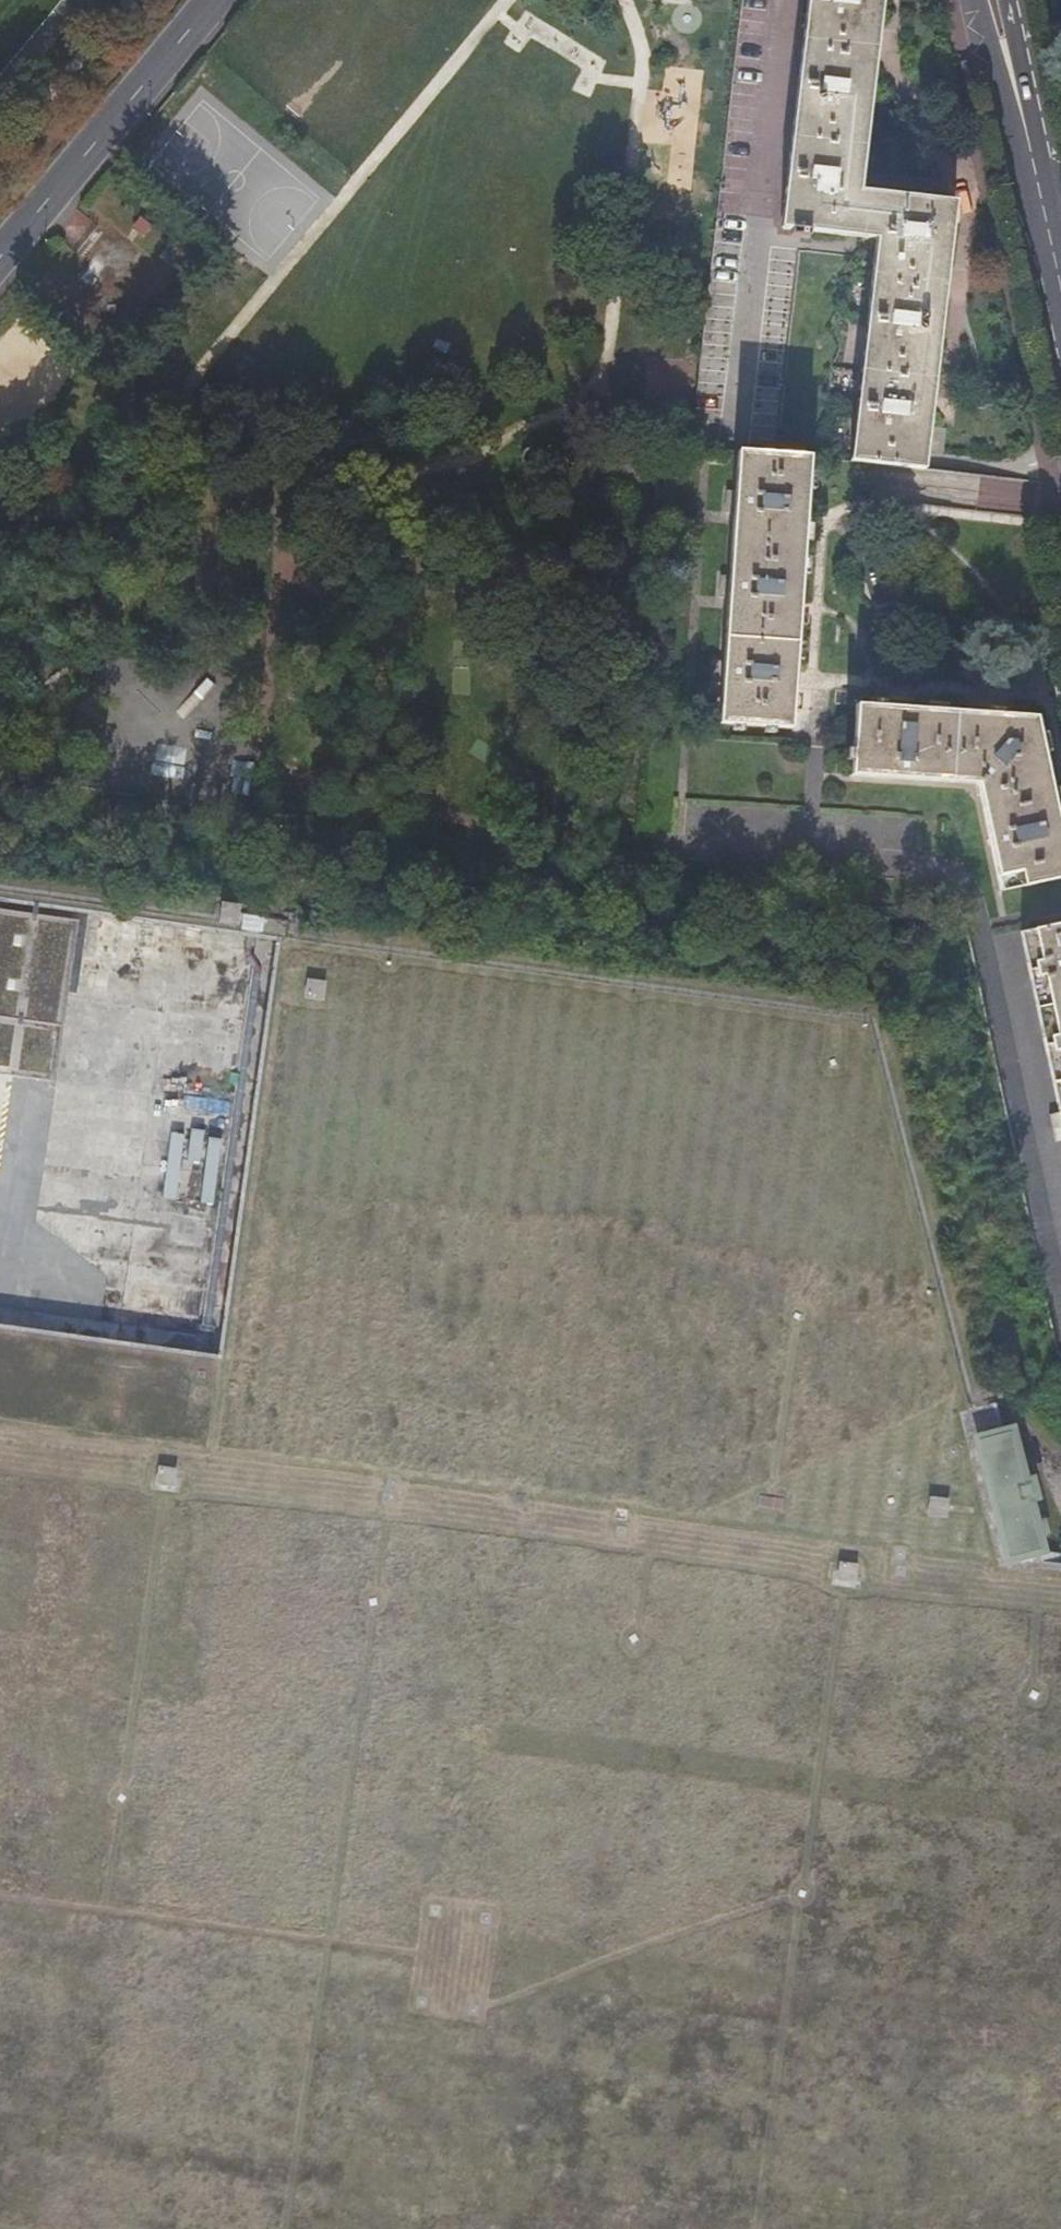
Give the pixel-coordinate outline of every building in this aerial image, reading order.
[(853,434),(919,437),(947,201),(861,191),(861,189),(882,0),(807,0),(780,226),(791,227),(790,234),(809,237),(810,230),(876,238),(853,434)] [(0,427),(0,443),(100,443),(100,427),(0,427)] [(919,437),(853,434),(850,461),(915,467),(919,437)] [(808,457),(735,451),(718,723),(790,729),(808,457)] [(96,465),(95,485),(105,485),(106,466),(96,465)] [(945,474),(945,502),(978,503),(977,521),(1034,523),(1036,477),(945,474)] [(843,759),(852,760),(851,775),(978,784),(1000,890),(1060,877),(1060,841),(1034,717),(856,703),(853,750),(844,749),(843,759)] [(56,1081),(78,921),(0,910),(0,1073),(56,1081)] [(157,957),(159,924),(103,920),(101,953),(157,957)] [(1019,931),(1060,1129),(1060,922),(1019,931)] [(100,962),(96,994),(109,996),(113,963),(100,962)] [(214,1134),(172,1130),(166,1194),(180,1195),(184,1162),(211,1164),(214,1134)] [(1013,1430),(972,1440),(964,1442),(997,1562),(1049,1550),(1039,1511),(1044,1509),(1034,1479),(1028,1480),(1013,1430)]
